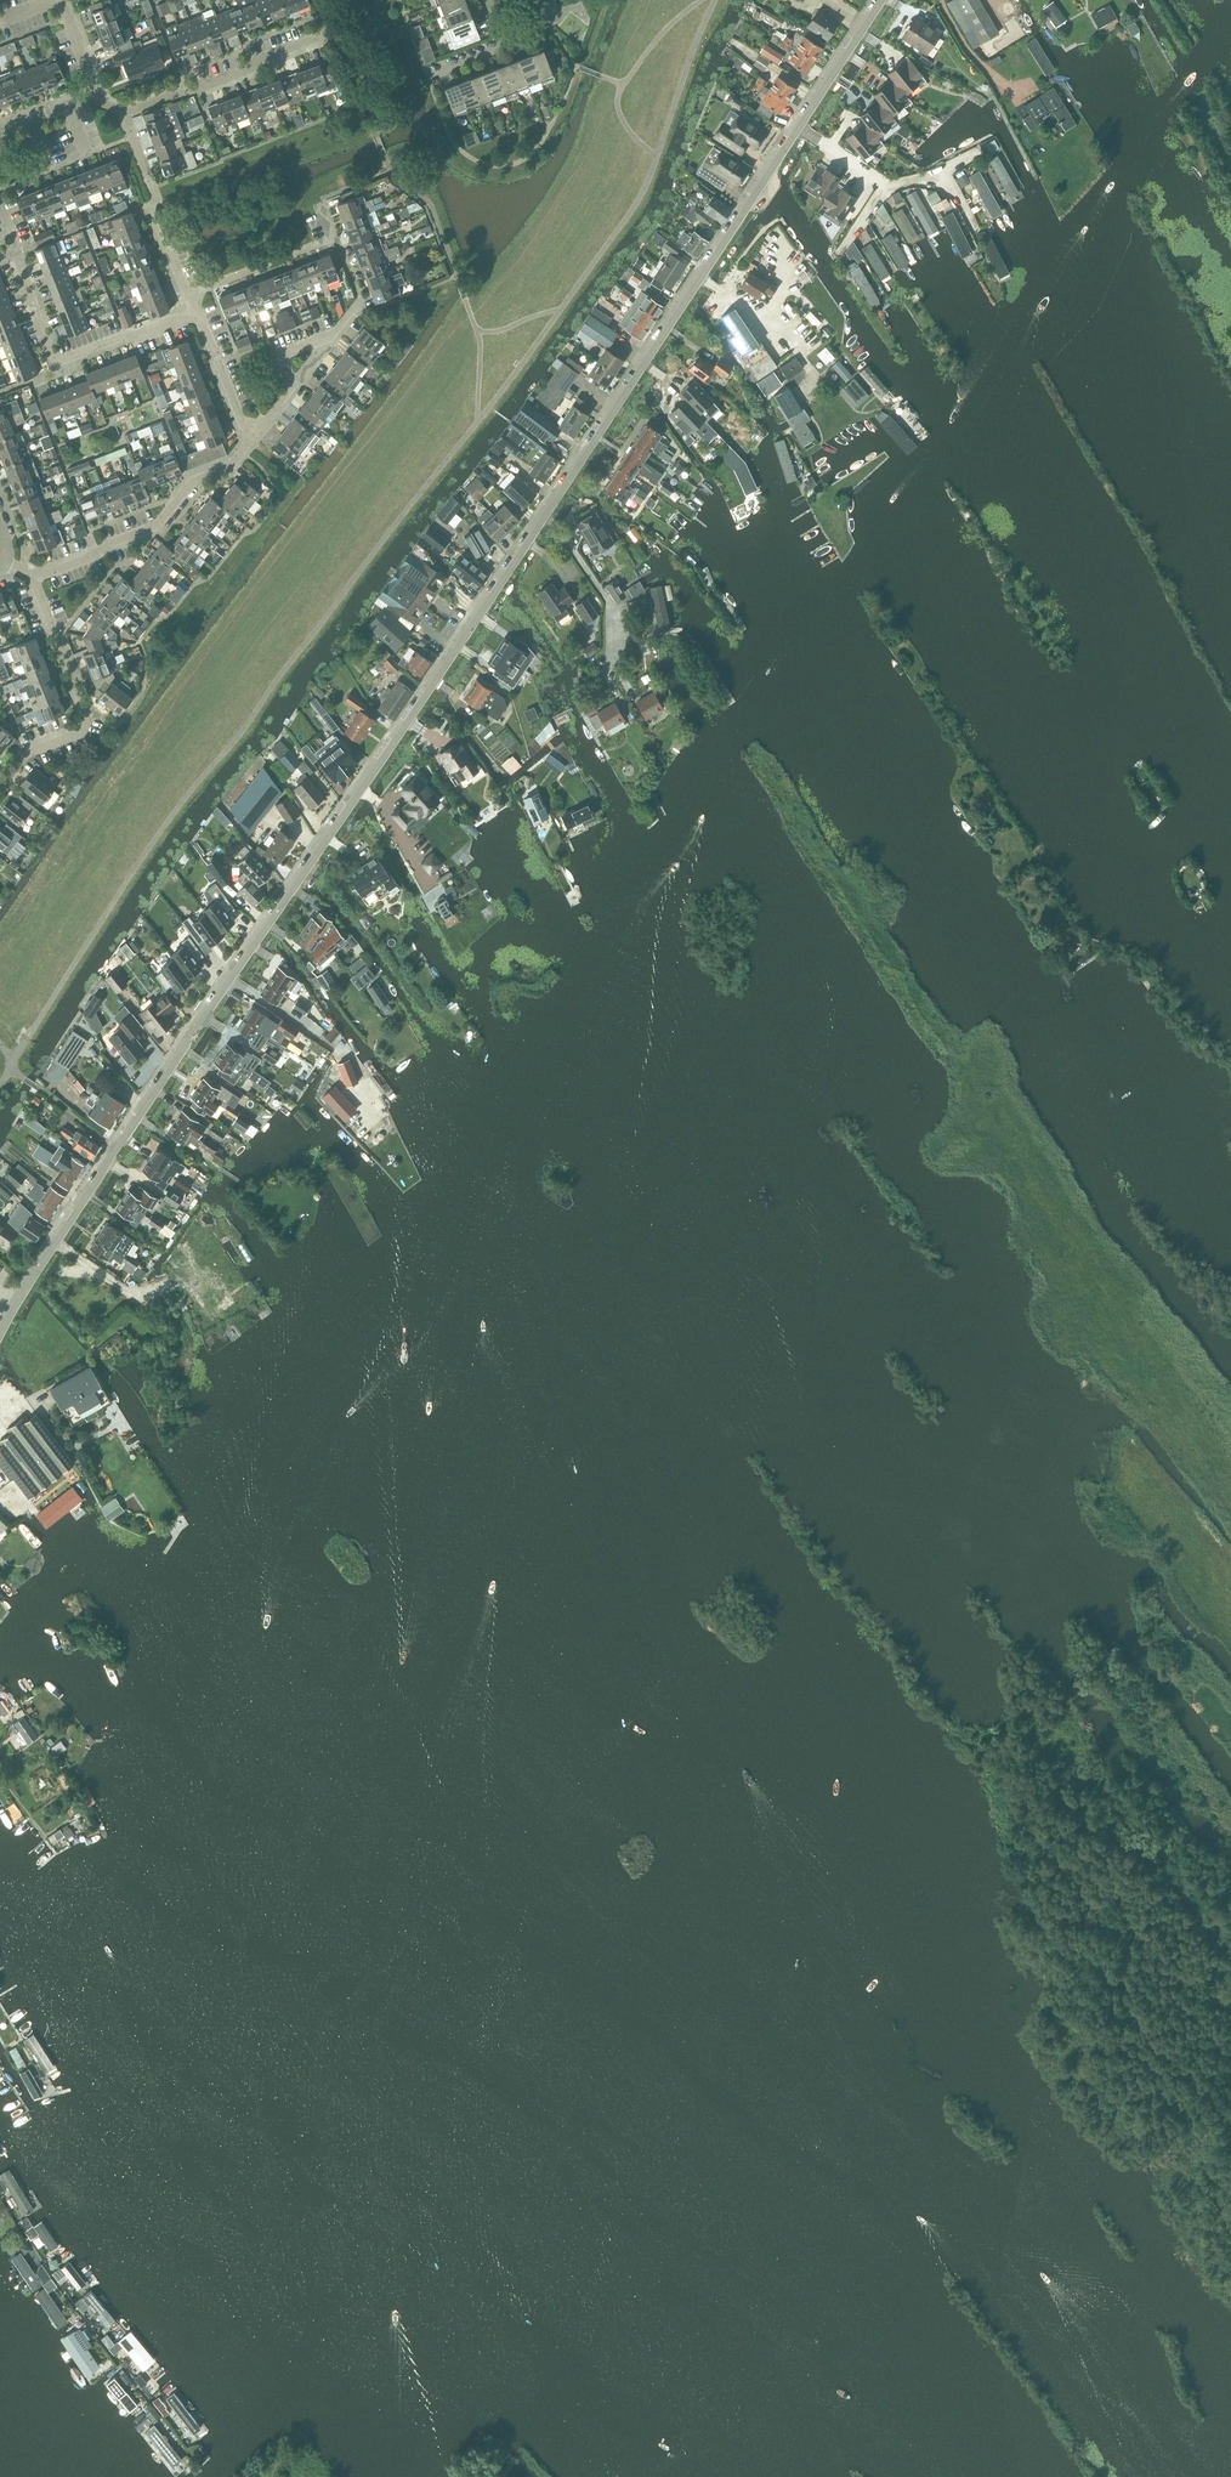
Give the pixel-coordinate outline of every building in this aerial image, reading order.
[(97,25),(118,16),(114,4),(116,3),(115,0),(103,0),(90,5),(93,12),(92,12),(97,25)] [(180,0),(175,0),(169,2),(174,13),(184,9),(180,0)] [(241,6),(250,28),(262,23),(253,0),(239,0),(241,6)] [(262,23),(274,18),(267,0),(253,0),(262,23)] [(274,18),(286,14),(281,0),(267,0),(274,18)] [(286,14),(299,9),(295,0),(281,0),(286,14)] [(299,9),(311,4),(309,0),(295,0),(299,9)] [(439,3),(444,15),(468,6),(465,0),(447,0),(439,3)] [(974,49),(1000,33),(980,0),(953,0),(947,4),(974,49)] [(1047,13),(1057,27),(1066,20),(1056,6),(1053,2),(1044,8),(1047,13)] [(150,4),(143,7),(145,12),(152,9),(150,4)] [(1099,28),(1117,18),(1110,5),(1091,15),(1099,28)] [(241,6),(229,11),(237,33),(250,28),(241,6)] [(468,6),(444,15),(449,27),(472,18),(468,6)] [(759,6),(753,16),(759,20),(763,15),(781,25),(783,20),(759,6)] [(215,10),(203,15),(218,54),(223,53),(219,44),(218,40),(225,37),(217,16),(215,10)] [(219,15),(217,16),(225,37),(231,35),(236,47),(239,46),(242,45),(241,44),(237,33),(229,11),(219,15)] [(827,40),(837,24),(818,12),(808,27),(827,40)] [(203,15),(190,20),(201,47),(207,44),(208,48),(212,57),(218,54),(203,15)] [(97,25),(101,37),(123,29),(118,16),(97,25)] [(152,32),(160,29),(161,29),(156,16),(147,19),(152,32)] [(927,54),(934,44),(943,31),(931,23),(929,25),(916,16),(902,38),(927,54)] [(449,27),(445,28),(451,43),(452,43),(455,50),(475,42),(471,33),(477,31),(473,20),(472,18),(449,27)] [(1010,31),(993,43),(999,52),(1026,34),(1014,18),(1005,24),(1010,31)] [(1125,25),(1128,29),(1137,24),(1133,19),(1125,25)] [(178,24),(189,52),(189,51),(201,47),(190,20),(178,24)] [(178,23),(165,28),(168,35),(176,56),(183,54),(187,66),(193,64),(190,55),(189,51),(189,52),(178,24),(178,23)] [(106,49),(120,44),(122,51),(134,47),(131,40),(128,41),(123,29),(101,37),(106,49)] [(778,31),(775,35),(784,40),(790,44),(793,40),(787,35),(785,33),(784,35),(778,31)] [(27,37),(30,45),(36,43),(32,35),(27,37)] [(24,47),(30,45),(27,37),(21,39),(24,47)] [(805,37),(797,49),(814,60),(822,48),(805,37)] [(1046,75),(1049,73),(1055,69),(1036,38),(1026,43),(1046,75)] [(784,40),(780,45),(787,50),(790,44),(784,40)] [(3,46),(6,54),(11,52),(17,50),(14,42),(3,46)] [(765,44),(759,52),(778,65),(780,63),(784,56),(769,47),(765,44)] [(790,44),(787,50),(794,55),(789,62),(806,73),(814,60),(797,49),(790,44)] [(164,65),(157,46),(135,54),(134,49),(115,56),(118,64),(125,62),(131,77),(148,71),(149,74),(157,71),(156,68),(164,65)] [(431,47),(421,51),(426,64),(436,60),(431,47)] [(543,51),(531,56),(540,78),(541,82),(553,77),(552,74),(552,73),(561,70),(553,50),(544,53),(543,51)] [(190,55),(193,64),(198,62),(195,53),(190,55)] [(760,54),(753,64),(763,71),(770,61),(760,54)] [(919,61),(930,67),(933,62),(922,55),(919,61)] [(531,56),(518,61),(527,83),(529,86),(541,82),(540,78),(531,56)] [(39,67),(47,88),(59,83),(58,81),(65,78),(57,57),(49,59),(50,62),(39,67)] [(744,62),(740,58),(734,65),(738,69),(744,62)] [(906,94),(914,87),(916,89),(926,80),(910,60),(904,65),(902,63),(889,73),(895,81),(896,81),(906,94)] [(518,61),(506,65),(515,88),(527,83),(518,61)] [(308,70),(316,91),(318,97),(330,93),(329,90),(338,87),(328,62),(321,65),(308,70)] [(506,65),(494,70),(503,93),(515,88),(506,65)] [(12,71),(22,98),(35,93),(26,71),(25,66),(12,71)] [(35,93),(47,88),(39,67),(26,71),(35,93)] [(289,77),(298,102),(306,99),(305,96),(316,91),(308,70),(296,74),(296,75),(289,77)] [(494,70),(482,75),(491,98),(492,102),(504,97),(503,93),(494,70)] [(10,102),(22,98),(12,71),(0,76),(10,102)] [(482,75),(470,80),(479,102),(491,98),(482,75)] [(760,75),(756,80),(764,86),(767,80),(760,75)] [(10,102),(0,76),(0,106),(10,102)] [(281,80),(269,85),(277,106),(289,102),(290,105),(298,102),(289,77),(281,80)] [(779,77),(771,90),(788,101),(796,88),(779,77)] [(470,80),(457,84),(466,107),(479,102),(470,80)] [(756,80),(753,86),(761,91),(764,86),(756,80)] [(913,102),(906,94),(896,81),(895,81),(890,86),(888,84),(875,95),(881,103),(882,103),(892,115),(893,115),(901,109),(902,110),(913,102)] [(457,84),(445,89),(456,117),(468,112),(466,107),(457,84)] [(256,90),(249,93),(259,117),(261,117),(266,114),(265,111),(277,106),(269,85),(256,90)] [(763,102),(758,109),(770,117),(775,110),(779,113),(788,101),(771,90),(764,86),(761,91),(760,91),(767,96),(763,102)] [(1031,114),(1024,118),(1031,130),(1038,126),(1034,119),(1041,115),(1051,109),(1059,121),(1058,122),(1059,124),(1060,123),(1065,130),(1075,124),(1077,124),(1054,87),(1032,101),(1025,105),(1031,114)] [(242,95),(229,100),(238,122),(249,117),(251,120),(259,117),(249,93),(242,95)] [(217,105),(209,108),(213,117),(219,133),(227,130),(226,126),(237,122),(238,122),(229,100),(217,105)] [(878,137),(878,136),(886,130),(888,132),(899,123),(893,115),(892,115),(882,103),(881,103),(876,107),(874,105),(861,116),(867,124),(878,137)] [(546,117),(554,114),(550,104),(542,108),(546,117)] [(169,105),(144,115),(145,117),(147,122),(152,135),(173,127),(180,124),(176,112),(172,113),(169,105)] [(723,124),(714,136),(731,147),(737,136),(749,144),(756,148),(757,146),(758,147),(760,146),(765,138),(765,136),(764,136),(766,133),(739,116),(731,129),(723,124)] [(305,125),(303,119),(295,122),(297,128),(305,125)] [(173,127),(152,135),(157,147),(160,154),(184,145),(182,138),(185,137),(180,124),(173,127)] [(884,144),(878,136),(878,137),(867,124),(862,129),(860,127),(847,137),(851,142),(846,146),(854,151),(856,149),(864,158),(872,151),(874,153),(884,144)] [(476,131),(463,136),(467,147),(480,142),(476,131)] [(184,145),(160,154),(162,162),(167,175),(187,167),(188,169),(198,165),(192,150),(187,152),(184,145)] [(223,154),(231,151),(229,146),(221,149),(223,154)] [(719,173),(726,177),(738,185),(739,182),(740,183),(742,183),(748,174),(747,172),(746,172),(748,169),(721,152),(713,165),(705,160),(697,172),(713,183),(719,173)] [(105,164),(113,186),(116,193),(128,188),(126,181),(117,160),(105,164)] [(993,166),(1009,195),(1018,190),(1002,161),(993,166)] [(101,191),(113,186),(105,164),(93,169),(101,191)] [(692,175),(695,169),(689,165),(686,171),(692,175)] [(836,186),(841,178),(827,168),(825,171),(818,166),(804,188),(816,196),(817,194),(826,200),(836,186)] [(93,169),(81,174),(92,202),(104,198),(101,191),(93,169)] [(988,209),(997,204),(980,173),(971,178),(988,209)] [(81,174),(68,179),(77,200),(76,200),(79,207),(92,202),(81,174)] [(56,183),(64,205),(76,200),(77,200),(68,179),(56,183)] [(52,210),(53,214),(66,209),(64,205),(56,183),(44,188),(52,210)] [(701,183),(696,189),(706,197),(711,191),(701,183)] [(841,190),(836,186),(826,200),(820,209),(831,216),(832,214),(843,221),(858,198),(842,188),(841,190)] [(344,202),(338,204),(342,214),(341,215),(342,217),(375,204),(383,201),(381,196),(373,199),(360,204),(357,197),(364,195),(361,187),(341,195),(344,202)] [(44,188),(32,193),(40,215),(42,219),(53,214),(52,210),(44,188)] [(936,203),(942,200),(937,191),(927,189),(930,194),(927,196),(932,206),(936,204),(936,203)] [(917,214),(930,238),(939,233),(916,190),(906,195),(912,206),(911,207),(915,215),(917,214)] [(899,191),(892,195),(895,202),(903,199),(899,191)] [(32,193),(19,198),(28,219),(34,217),(35,219),(38,221),(42,219),(40,215),(32,193)] [(721,223),(731,209),(714,197),(704,210),(721,223)] [(120,203),(123,211),(128,209),(125,201),(120,203)] [(375,204),(342,217),(343,220),(344,219),(348,229),(370,220),(367,213),(385,207),(383,201),(375,204)] [(117,213),(123,211),(120,203),(113,205),(117,213)] [(410,213),(423,209),(416,203),(407,206),(410,213)] [(695,205),(686,218),(692,223),(696,217),(709,226),(714,220),(695,205)] [(101,210),(95,212),(98,221),(104,218),(101,210)] [(95,212),(89,214),(93,223),(98,221),(95,212)] [(116,227),(110,229),(112,235),(138,225),(137,222),(136,222),(132,212),(113,220),(116,227)] [(896,220),(911,245),(920,240),(905,214),(896,220)] [(77,220),(71,222),(74,230),(80,228),(77,220)] [(370,220),(348,229),(352,239),(351,239),(352,242),(391,226),(389,221),(373,227),(370,220)] [(956,220),(947,225),(963,256),(972,251),(956,220)] [(68,232),(74,230),(71,222),(65,224),(68,232)] [(138,225),(112,235),(114,240),(117,247),(123,244),(142,237),(138,227),(139,227),(138,225)] [(391,226),(352,242),(353,244),(354,244),(357,253),(382,244),(379,237),(393,231),(391,226)] [(426,231),(427,234),(432,233),(429,226),(421,229),(422,233),(426,231)] [(92,242),(99,240),(94,227),(87,229),(92,242)] [(47,232),(50,239),(56,237),(52,229),(47,232)] [(84,231),(76,234),(77,239),(86,236),(84,231)] [(37,244),(50,239),(47,232),(34,236),(37,244)] [(684,232),(676,244),(681,248),(683,249),(684,247),(698,257),(709,242),(695,232),(691,237),(684,232)] [(882,239),(897,265),(906,259),(891,234),(882,239)] [(123,244),(117,247),(122,259),(147,249),(146,247),(145,247),(142,237),(123,244)] [(982,243),(997,273),(1006,268),(991,238),(982,243)] [(669,239),(664,246),(676,255),(681,248),(676,244),(669,239)] [(99,240),(92,242),(95,248),(101,246),(99,240)] [(41,262),(61,254),(56,242),(36,249),(41,262)] [(860,252),(854,242),(847,251),(851,257),(854,256),(860,252)] [(862,248),(883,282),(892,277),(871,243),(862,248)] [(382,244),(357,253),(361,263),(360,263),(361,266),(400,251),(410,247),(409,244),(399,248),(398,246),(392,248),(384,251),(382,244)] [(147,249),(122,259),(124,264),(130,262),(132,269),(151,262),(147,252),(148,252),(147,249)] [(400,251),(361,266),(362,268),(363,268),(367,278),(386,270),(391,268),(388,261),(389,261),(402,256),(400,251)] [(41,262),(46,274),(66,266),(61,254),(41,262)] [(98,257),(102,267),(108,264),(104,254),(98,257)] [(321,258),(320,258),(318,259),(328,284),(340,279),(331,254),(321,258)] [(94,261),(92,255),(85,258),(87,263),(94,261)] [(671,255),(652,284),(663,291),(667,285),(672,288),(687,265),(671,255)] [(640,269),(645,262),(638,258),(634,265),(640,269)] [(316,260),(306,264),(313,283),(316,282),(319,280),(325,296),(331,294),(327,284),(328,284),(318,259),(315,260),(316,260)] [(876,308),(880,306),(879,298),(859,265),(854,261),(848,266),(851,271),(870,303),(876,308)] [(135,276),(129,278),(131,283),(157,273),(156,271),(155,271),(151,262),(132,269),(135,276)] [(108,264),(102,267),(105,276),(112,274),(108,264)] [(296,268),(296,267),(293,268),(303,294),(315,289),(313,283),(306,264),(296,268)] [(46,274),(51,286),(71,279),(66,266),(46,274)] [(291,270),(281,274),(291,299),(303,294),(293,268),(291,269),(291,270)] [(386,270),(367,278),(371,288),(370,288),(371,290),(404,278),(402,272),(395,275),(389,278),(386,270)] [(423,278),(426,277),(424,270),(411,275),(414,283),(423,280),(423,278)] [(635,270),(630,277),(639,283),(639,282),(641,284),(645,279),(643,277),(644,277),(635,270)] [(763,281),(750,272),(741,285),(759,298),(764,290),(772,296),(778,287),(764,279),(763,281)] [(157,273),(131,283),(133,288),(139,286),(142,293),(161,286),(157,276),(158,276),(157,273)] [(272,278),(271,277),(269,278),(279,303),(291,299),(281,274),(272,278)] [(267,280),(257,283),(264,302),(271,299),(274,305),(279,303),(269,278),(266,279),(267,280)] [(404,278),(371,290),(372,293),(373,293),(377,303),(395,295),(402,293),(399,286),(406,283),(404,278)] [(51,286),(55,299),(76,291),(71,279),(51,286)] [(111,291),(118,289),(114,279),(107,281),(111,291)] [(104,285),(102,280),(94,283),(96,288),(104,285)] [(244,287),(257,320),(256,320),(259,326),(264,324),(262,318),(260,311),(266,308),(264,302),(257,283),(247,287),(247,286),(244,287)] [(145,300),(139,303),(141,308),(166,298),(165,295),(165,296),(161,286),(142,293),(145,300)] [(242,289),(233,293),(240,311),(247,309),(252,322),(256,320),(257,320),(244,287),(242,288),(242,289)] [(10,300),(5,288),(0,290),(0,304),(10,300)] [(624,288),(619,295),(627,301),(632,294),(624,288)] [(118,289),(111,291),(115,300),(121,297),(118,289)] [(55,299),(60,311),(80,303),(76,291),(55,299)] [(637,300),(635,302),(641,306),(657,318),(664,307),(648,296),(642,291),(638,295),(636,299),(637,300)] [(235,320),(233,314),(240,311),(233,293),(223,297),(222,296),(220,297),(230,323),(235,320)] [(335,304),(341,302),(338,294),(332,296),(335,304)] [(166,298),(141,308),(143,313),(149,311),(152,318),(170,311),(167,301),(167,300),(166,298)] [(15,312),(10,300),(0,304),(0,318),(15,312)] [(105,308),(113,305),(111,300),(103,303),(105,308)] [(791,321),(798,315),(786,301),(779,307),(791,321)] [(631,308),(627,313),(633,317),(649,328),(657,318),(641,306),(635,302),(631,308)] [(60,311),(65,323),(85,315),(80,303),(60,311)] [(309,308),(313,319),(321,316),(317,305),(309,308)] [(121,315),(128,313),(126,306),(118,308),(121,315)] [(591,315),(606,326),(612,318),(596,308),(591,315)] [(753,383),(772,370),(777,366),(761,342),(759,343),(735,308),(722,317),(736,339),(733,341),(739,349),(732,353),(753,383)] [(309,309),(300,312),(304,323),(312,319),(309,309)] [(0,318),(0,332),(20,325),(15,312),(0,318)] [(128,313),(121,315),(126,328),(133,325),(128,313)] [(627,313),(620,324),(626,328),(642,339),(649,328),(633,317),(627,313)] [(70,336),(90,328),(85,315),(65,323),(70,336)] [(292,315),(284,319),(288,329),(296,326),(292,315)] [(591,335),(595,339),(609,348),(618,334),(606,326),(591,315),(581,329),(591,335)] [(284,319),(276,322),(280,332),(288,329),(284,319)] [(0,332),(0,346),(4,344),(4,345),(25,337),(20,325),(0,332)] [(358,339),(353,345),(374,361),(379,354),(376,352),(384,342),(366,327),(357,338),(358,339)] [(581,329),(578,335),(585,340),(592,344),(595,339),(591,335),(581,329)] [(249,336),(236,341),(240,352),(253,347),(249,336)] [(25,337),(4,345),(9,357),(29,349),(25,337)] [(188,341),(163,351),(166,357),(168,363),(194,353),(193,351),(192,351),(188,341)] [(348,351),(339,361),(358,375),(366,365),(369,368),(374,361),(353,345),(348,351)] [(29,349),(9,357),(14,369),(34,361),(29,349)] [(598,361),(616,373),(624,361),(606,349),(598,361)] [(194,353),(168,363),(170,369),(176,366),(179,373),(198,366),(194,356),(195,356),(194,353)] [(134,356),(124,359),(129,371),(131,378),(138,375),(141,381),(146,379),(136,354),(133,355),(134,356)] [(705,360),(698,355),(688,368),(708,383),(712,378),(714,379),(718,374),(724,378),(727,375),(729,377),(734,371),(731,369),(733,367),(720,358),(715,365),(707,359),(705,360)] [(559,368),(538,397),(554,409),(580,373),(566,363),(558,357),(555,361),(553,364),(559,368)] [(570,357),(566,363),(580,373),(584,367),(570,357)] [(795,357),(780,367),(788,379),(803,368),(795,357)] [(114,362),(111,363),(119,382),(121,389),(127,387),(124,381),(131,378),(129,371),(124,359),(114,363),(114,362)] [(162,366),(160,360),(146,365),(148,371),(162,366)] [(839,360),(832,366),(845,381),(852,375),(839,360)] [(39,374),(34,361),(14,369),(19,382),(39,374)] [(332,372),(327,378),(348,394),(353,388),(354,388),(361,380),(361,379),(357,376),(358,375),(339,361),(331,372),(332,372)] [(608,386),(616,373),(598,361),(590,374),(608,386)] [(109,365),(99,369),(107,388),(114,385),(114,386),(116,391),(121,389),(119,382),(111,363),(109,364),(109,365)] [(182,380),(176,383),(178,388),(203,378),(202,375),(202,376),(198,366),(179,373),(182,380)] [(89,372),(87,373),(89,379),(97,398),(99,402),(100,404),(105,403),(102,396),(100,390),(107,388),(99,369),(90,373),(89,372)] [(864,376),(882,398),(890,391),(871,369),(864,376)] [(162,379),(159,371),(150,375),(153,382),(162,379)] [(773,372),(758,382),(766,394),(781,384),(773,372)] [(203,378),(178,388),(180,393),(186,391),(189,398),(207,390),(204,381),(204,380),(203,378)] [(322,384),(314,394),(332,409),(336,412),(344,403),(349,407),(354,400),(348,395),(347,395),(348,394),(327,378),(322,384)] [(854,378),(840,390),(855,408),(869,396),(854,378)] [(87,381),(77,385),(85,403),(92,400),(94,407),(94,406),(100,404),(99,402),(97,398),(89,379),(87,380),(87,381)] [(157,395),(163,393),(159,381),(152,383),(157,395)] [(680,394),(685,399),(705,420),(707,418),(702,413),(706,409),(712,416),(720,408),(694,381),(680,394)] [(67,388),(65,389),(75,414),(76,418),(81,416),(79,412),(80,412),(78,406),(85,403),(77,385),(68,388),(67,388)] [(790,389),(789,387),(774,396),(781,406),(787,417),(802,408),(790,389)] [(63,390),(53,394),(60,413),(67,410),(70,416),(75,414),(65,389),(62,390),(63,390)] [(191,405),(185,407),(187,412),(213,402),(212,400),(211,400),(207,390),(189,398),(191,405)] [(43,397),(40,398),(50,424),(56,422),(53,416),(60,413),(53,394),(43,398),(43,397)] [(306,405),(301,412),(322,428),(327,421),(324,419),(332,409),(314,394),(305,405),(306,405)] [(575,436),(589,415),(581,410),(586,403),(579,398),(560,426),(575,436)] [(719,433),(705,420),(685,399),(670,415),(688,433),(693,428),(708,444),(719,433)] [(116,405),(120,412),(126,409),(123,402),(116,405)] [(213,402),(187,412),(189,417),(195,415),(198,422),(217,415),(213,405),(214,405),(213,402)] [(491,450),(499,455),(505,448),(534,469),(532,472),(545,482),(559,461),(545,452),(562,429),(526,402),(491,450)] [(39,410),(37,405),(29,408),(31,413),(39,410)] [(0,411),(0,426),(24,417),(22,411),(15,414),(12,407),(5,410),(0,411)] [(163,412),(166,420),(173,417),(170,410),(163,412)] [(296,417),(288,428),(306,442),(309,444),(311,446),(319,437),(316,435),(316,434),(317,434),(322,428),(301,412),(296,418),(296,417)] [(201,429),(195,432),(197,437),(223,427),(222,424),(221,425),(217,415),(198,422),(201,429)] [(890,415),(881,423),(908,452),(917,445),(890,415)] [(0,426),(0,440),(15,434),(12,427),(26,422),(24,417),(0,426)] [(90,421),(79,425),(82,434),(89,432),(93,430),(90,421)] [(162,421),(150,425),(153,432),(164,428),(163,424),(162,421)] [(805,422),(793,430),(803,446),(815,438),(805,422)] [(44,423),(38,425),(42,433),(47,431),(44,423)] [(175,423),(168,426),(171,432),(178,429),(175,423)] [(640,435),(672,457),(675,453),(667,448),(668,445),(659,440),(663,435),(647,424),(640,435)] [(150,425),(137,430),(139,435),(140,437),(153,432),(150,425)] [(223,427),(197,437),(199,442),(205,439),(208,447),(209,447),(216,444),(217,444),(223,441),(227,440),(223,429),(224,429),(223,427)] [(280,439),(275,445),(289,456),(285,462),(291,467),(295,461),(296,461),(301,455),(303,457),(310,448),(308,446),(309,444),(306,442),(288,428),(279,438),(280,439)] [(137,430),(125,435),(127,442),(134,439),(133,437),(139,435),(137,430)] [(0,440),(0,451),(0,453),(0,454),(27,444),(25,439),(18,441),(15,434),(0,440)] [(49,435),(40,439),(44,449),(48,448),(53,446),(49,435)] [(669,462),(672,457),(640,435),(633,445),(648,456),(653,449),(655,451),(654,452),(669,462)] [(180,436),(173,438),(175,445),(176,445),(182,442),(180,436)] [(217,444),(216,444),(221,458),(228,455),(223,441),(217,444)] [(27,444),(0,454),(1,456),(2,456),(6,466),(31,456),(29,449),(27,444)] [(216,444),(209,447),(214,460),(221,458),(216,444)] [(776,447),(785,476),(795,472),(786,444),(776,447)] [(625,456),(658,478),(662,473),(646,463),(644,462),(648,456),(633,445),(625,456)] [(53,446),(48,448),(52,458),(57,456),(53,446)] [(117,450),(119,456),(128,453),(125,446),(117,450)] [(208,447),(202,449),(207,463),(214,460),(209,447),(208,447)] [(151,465),(158,483),(159,483),(168,480),(169,480),(171,479),(161,453),(160,453),(158,448),(154,450),(156,455),(158,462),(151,465)] [(166,451),(161,453),(171,479),(173,479),(173,478),(183,474),(176,455),(175,455),(173,448),(166,451)] [(202,449),(195,452),(200,466),(207,463),(202,449)] [(107,461),(119,456),(117,450),(105,454),(107,461)] [(505,459),(499,455),(491,450),(485,458),(499,468),(505,459)] [(195,452),(188,455),(194,468),(200,466),(195,452)] [(97,465),(107,461),(105,454),(95,458),(97,465)] [(188,455),(181,457),(187,471),(194,468),(188,455)] [(31,456),(6,466),(10,476),(9,476),(10,478),(33,469),(36,468),(36,467),(34,463),(31,456)] [(618,466),(634,477),(638,471),(650,479),(649,480),(654,484),(658,478),(625,456),(618,466)] [(676,460),(670,467),(680,475),(686,467),(676,460)] [(80,465),(83,471),(92,467),(89,461),(80,465)] [(142,461),(136,463),(139,470),(147,489),(149,488),(149,487),(158,483),(151,465),(144,468),(142,461)] [(61,464),(54,466),(57,474),(64,471),(61,464)] [(70,476),(83,471),(80,465),(68,469),(70,476)] [(629,485),(634,477),(618,466),(611,477),(645,499),(648,494),(639,487),(638,488),(635,486),(634,488),(629,485)] [(33,469),(10,478),(11,481),(12,481),(15,488),(15,490),(34,483),(41,480),(38,473),(36,468),(33,469)] [(480,474),(485,478),(489,473),(484,469),(480,474)] [(136,479),(129,481),(137,500),(146,496),(147,497),(150,496),(147,489),(139,470),(134,472),(136,479)] [(254,484),(258,479),(259,478),(253,473),(252,474),(249,478),(254,484)] [(524,508),(537,494),(518,476),(505,490),(524,508)] [(120,477),(114,479),(125,505),(127,504),(137,500),(129,481),(122,484),(120,477)] [(477,477),(466,487),(478,500),(489,489),(477,477)] [(641,504),(645,499),(611,477),(604,488),(626,502),(630,497),(641,504)] [(112,488),(105,491),(112,509),(122,506),(125,505),(114,479),(109,481),(112,488)] [(34,483),(15,490),(19,500),(18,500),(19,503),(46,493),(52,490),(50,484),(44,487),(41,480),(34,483)] [(664,481),(660,487),(670,495),(675,488),(664,481)] [(228,490),(227,492),(249,510),(262,494),(249,483),(244,489),(236,482),(229,491),(228,490)] [(95,487),(90,489),(100,515),(103,514),(102,513),(112,509),(105,491),(98,493),(95,487)] [(84,489),(77,492),(80,500),(87,519),(98,515),(98,516),(100,515),(90,489),(84,491),(84,489)] [(46,493),(19,503),(20,505),(21,505),(25,515),(44,507),(41,500),(48,498),(54,495),(52,490),(46,493)] [(220,503),(219,503),(227,510),(235,516),(240,510),(245,514),(249,510),(227,492),(225,494),(226,495),(220,503)] [(205,505),(203,507),(225,524),(229,528),(233,524),(223,516),(227,510),(219,503),(220,503),(212,497),(205,505)] [(448,524),(463,505),(454,497),(438,516),(448,524)] [(651,508),(656,501),(651,497),(646,504),(651,508)] [(495,515),(510,530),(520,520),(505,504),(495,515)] [(44,507),(25,515),(29,525),(28,525),(29,527),(62,514),(60,509),(46,514),(44,507)] [(202,509),(195,518),(211,530),(217,535),(221,529),(227,534),(231,529),(229,528),(225,524),(203,507),(201,509),(202,509)] [(489,509),(478,519),(499,541),(510,530),(495,515),(489,509)] [(596,512),(577,523),(595,554),(614,543),(596,512)] [(62,514),(29,527),(30,530),(31,529),(35,539),(53,532),(50,525),(64,519),(62,514)] [(187,527),(186,527),(209,545),(214,550),(218,545),(206,536),(211,530),(195,518),(189,526),(188,525),(187,527)] [(78,539),(88,535),(84,523),(73,527),(78,539)] [(186,530),(179,538),(195,551),(200,555),(205,549),(209,545),(186,527),(185,529),(186,530)] [(442,551),(449,541),(430,527),(423,536),(442,551)] [(626,533),(635,543),(642,538),(633,527),(626,533)] [(477,557),(491,549),(478,529),(465,537),(477,557)] [(35,539),(38,549),(39,552),(65,542),(63,536),(56,539),(53,532),(35,539)] [(170,548),(185,560),(184,560),(194,567),(198,571),(202,566),(196,561),(200,555),(195,551),(179,538),(173,546),(172,546),(170,548)] [(155,553),(171,565),(176,559),(181,564),(184,560),(185,560),(170,548),(163,542),(161,544),(162,544),(155,553)] [(410,553),(400,567),(436,593),(447,578),(441,575),(445,569),(436,559),(419,543),(418,542),(410,553)] [(217,551),(210,560),(217,565),(224,556),(223,556),(217,551)] [(146,562),(168,579),(168,580),(172,576),(169,574),(174,568),(171,565),(155,553),(149,561),(148,560),(146,562)] [(478,589),(488,576),(463,555),(452,568),(478,589)] [(139,573),(155,586),(154,586),(160,590),(168,579),(146,562),(145,564),(145,565),(139,573)] [(194,567),(189,573),(195,579),(200,573),(200,572),(198,571),(194,567)] [(400,567),(390,582),(426,607),(436,593),(400,567)] [(130,583),(144,594),(144,595),(152,601),(155,596),(150,592),(154,586),(155,586),(139,573),(132,581),(130,583)] [(115,588),(130,600),(135,594),(141,599),(144,595),(144,594),(130,583),(123,577),(123,576),(121,579),(115,588)] [(626,593),(616,576),(605,583),(615,600),(626,593)] [(180,580),(176,586),(184,592),(189,587),(180,580)] [(390,582),(379,598),(389,605),(396,610),(415,623),(426,607),(390,582)] [(552,583),(538,592),(544,601),(543,601),(554,615),(558,621),(569,613),(565,607),(574,601),(564,588),(559,592),(552,583)] [(660,631),(670,629),(662,586),(651,588),(660,631)] [(106,597),(128,615),(131,611),(126,606),(130,600),(115,588),(108,596),(108,595),(106,597)] [(11,614),(12,617),(20,614),(10,589),(0,593),(0,618),(11,614)] [(624,602),(647,597),(645,589),(624,602)] [(174,592),(170,598),(176,603),(181,597),(174,592)] [(105,600),(98,608),(114,621),(119,615),(125,619),(128,615),(106,597),(104,599),(105,600)] [(384,609),(368,626),(396,650),(412,632),(392,615),(396,610),(389,605),(379,598),(375,603),(384,609)] [(586,599),(576,606),(587,622),(597,616),(586,599)] [(168,601),(162,609),(168,614),(174,606),(168,601)] [(155,603),(148,612),(155,618),(162,610),(155,603)] [(90,618),(106,631),(111,635),(117,639),(117,634),(115,632),(115,631),(109,627),(114,621),(98,608),(92,616),(91,616),(90,618)] [(93,626),(85,636),(106,639),(108,639),(116,641),(117,639),(111,635),(106,631),(90,618),(87,621),(93,626)] [(140,625),(142,627),(146,630),(151,623),(146,619),(140,625)] [(136,634),(140,637),(146,630),(142,627),(136,634)] [(89,648),(82,651),(84,655),(110,644),(108,639),(106,639),(85,636),(89,648)] [(504,637),(495,650),(525,670),(535,654),(526,643),(524,642),(520,648),(504,637)] [(37,638),(10,649),(15,661),(40,651),(39,648),(40,646),(37,638)] [(110,644),(84,655),(85,657),(86,657),(90,666),(108,659),(108,658),(106,652),(112,649),(119,647),(117,641),(116,641),(108,639),(110,644)] [(588,656),(598,649),(594,642),(584,649),(588,656)] [(649,644),(639,645),(641,658),(651,657),(649,644)] [(386,650),(372,664),(382,674),(388,668),(393,673),(401,667),(391,655),(386,650)] [(495,650),(487,663),(506,675),(502,680),(513,687),(525,670),(495,650)] [(40,651),(15,661),(17,667),(24,664),(27,671),(47,663),(44,656),(42,655),(40,651)] [(399,664),(401,665),(405,668),(407,666),(424,678),(433,664),(416,652),(409,661),(404,657),(399,664)] [(108,659),(90,666),(90,667),(94,676),(93,677),(94,679),(113,671),(113,672),(127,666),(132,664),(130,659),(125,661),(117,664),(115,656),(108,658),(108,659)] [(137,666),(142,668),(143,659),(134,662),(137,666)] [(30,678),(23,680),(25,685),(25,686),(50,676),(49,672),(49,670),(47,663),(27,671),(30,678)] [(0,674),(0,677),(1,680),(10,676),(7,671),(0,674)] [(113,671),(94,679),(97,688),(103,692),(100,697),(108,704),(110,707),(111,706),(121,714),(133,698),(127,693),(131,687),(123,681),(118,686),(112,682),(116,678),(113,672),(113,671)] [(25,685),(18,687),(21,694),(27,691),(30,698),(36,695),(37,695),(56,687),(53,680),(51,679),(50,676),(25,686),(25,685)] [(470,688),(504,711),(507,706),(504,697),(477,679),(470,688)] [(414,691),(399,681),(392,690),(388,687),(381,697),(385,700),(379,709),(394,720),(414,691)] [(33,705),(30,706),(32,711),(35,710),(60,700),(58,696),(59,695),(56,687),(37,695),(39,702),(33,705)] [(320,698),(325,693),(318,687),(313,692),(320,698)] [(498,720),(504,711),(470,688),(464,698),(498,720)] [(654,692),(637,702),(646,718),(663,708),(654,692)] [(361,742),(373,724),(375,720),(363,712),(368,705),(350,693),(345,700),(359,710),(345,731),(361,742)] [(60,700),(35,710),(37,715),(41,725),(48,722),(47,720),(66,712),(63,704),(61,704),(60,700)] [(14,713),(21,710),(18,703),(11,705),(14,713)] [(615,703),(598,713),(607,729),(624,719),(615,703)] [(587,716),(597,710),(595,707),(586,713),(587,716)] [(327,712),(322,716),(334,731),(339,727),(327,712)] [(18,723),(27,720),(25,714),(16,718),(18,723)] [(593,730),(600,726),(596,718),(589,722),(593,730)] [(0,724),(0,742),(6,747),(9,744),(11,743),(16,737),(0,724)] [(336,735),(325,744),(348,773),(355,768),(354,766),(358,763),(336,735)] [(280,740),(276,744),(285,755),(280,759),(291,772),(297,767),(302,773),(307,769),(301,763),(300,763),(289,751),(280,740)] [(458,742),(441,754),(450,768),(446,771),(456,784),(466,777),(467,778),(478,771),(458,742)] [(307,743),(301,747),(313,763),(316,760),(318,758),(319,758),(314,752),(307,743)] [(325,744),(314,752),(319,758),(318,758),(336,780),(340,777),(341,779),(348,773),(325,744)] [(503,763),(511,772),(512,773),(522,765),(522,764),(514,754),(511,757),(511,756),(503,763)] [(550,754),(546,759),(554,765),(558,760),(550,754)] [(307,757),(301,763),(307,769),(310,773),(317,768),(307,757)] [(565,766),(560,762),(556,767),(562,771),(565,766)] [(264,766),(230,808),(249,834),(283,792),(264,766)] [(30,773),(20,786),(43,804),(49,808),(60,795),(54,790),(58,786),(41,773),(37,778),(30,773)] [(401,805),(391,814),(405,830),(424,812),(425,814),(440,800),(417,774),(399,791),(408,801),(402,806),(401,805)] [(306,779),(304,776),(299,780),(302,783),(295,789),(312,809),(326,797),(308,777),(306,779)] [(548,816),(538,793),(524,799),(535,822),(548,816)] [(40,810),(21,795),(16,801),(11,797),(1,809),(20,824),(30,813),(35,817),(40,810)] [(287,823),(301,815),(288,796),(275,804),(287,823)] [(498,810),(507,805),(501,796),(492,801),(498,810)] [(590,803),(565,814),(570,826),(595,815),(590,803)] [(224,814),(218,819),(226,827),(231,822),(224,814)] [(4,850),(8,853),(22,835),(8,824),(3,829),(0,827),(0,847),(4,850)] [(281,861),(295,840),(281,831),(267,852),(259,846),(256,851),(261,857),(269,862),(273,856),(281,861)] [(198,842),(193,845),(206,864),(207,863),(208,865),(222,886),(233,879),(219,858),(210,863),(205,855),(206,854),(198,842)] [(237,863),(252,879),(258,885),(271,873),(245,845),(238,852),(243,857),(237,863)] [(422,862),(420,864),(430,874),(431,873),(433,874),(443,864),(442,863),(443,862),(433,852),(432,853),(431,852),(421,861),(422,862)] [(376,857),(350,875),(358,887),(355,889),(359,895),(362,893),(364,895),(374,888),(380,897),(390,891),(392,894),(400,888),(396,883),(397,883),(388,871),(386,872),(376,857)] [(11,864),(17,869),(21,864),(15,860),(11,864)] [(244,887),(240,891),(253,904),(265,894),(252,880),(244,872),(238,877),(238,880),(244,887)] [(452,885),(444,889),(449,898),(456,893),(452,885)] [(211,905),(204,910),(207,913),(222,933),(223,933),(229,928),(228,927),(234,922),(230,916),(237,910),(225,895),(211,905)] [(449,903),(446,898),(434,905),(437,910),(439,909),(446,921),(454,917),(447,904),(449,903)] [(312,917),(306,926),(321,937),(323,934),(327,937),(330,934),(340,946),(347,940),(353,947),(358,943),(359,942),(352,935),(347,939),(332,922),(333,921),(320,912),(315,919),(312,917)] [(189,916),(182,922),(189,930),(199,944),(206,939),(210,945),(217,940),(218,941),(224,937),(223,936),(224,935),(223,933),(222,933),(207,913),(194,923),(189,916)] [(302,938),(299,943),(311,952),(311,953),(315,958),(313,960),(319,964),(330,955),(340,946),(330,934),(327,937),(323,934),(321,937),(306,926),(299,936),(302,938)] [(190,978),(197,973),(196,972),(202,967),(197,961),(205,956),(190,936),(182,942),(185,946),(172,956),(175,959),(190,978)] [(137,953),(141,951),(141,947),(136,939),(130,944),(137,953)] [(190,978),(175,959),(162,968),(163,970),(156,976),(166,989),(173,984),(178,990),(184,986),(185,987),(191,983),(190,981),(192,980),(190,978)] [(306,964),(312,971),(316,967),(310,961),(306,964)] [(360,967),(355,961),(349,966),(354,972),(360,967)] [(105,967),(102,969),(103,971),(108,977),(108,978),(118,991),(127,984),(116,971),(115,971),(109,964),(105,967)] [(375,974),(367,964),(355,973),(364,984),(375,974)] [(267,984),(283,994),(287,988),(291,991),(298,981),(278,967),(267,984)] [(318,976),(327,989),(336,983),(328,970),(318,976)] [(377,982),(368,987),(380,1007),(389,1001),(377,982)] [(261,993),(281,1007),(283,1004),(279,1001),(283,994),(267,984),(261,993)] [(94,994),(83,1012),(92,1017),(103,1000),(94,994)] [(175,1006),(166,995),(158,1002),(157,1001),(141,1013),(159,1034),(161,1032),(164,1033),(168,1030),(168,1027),(174,1022),(167,1013),(175,1006)] [(293,1006),(299,1010),(304,1003),(298,999),(293,1006)] [(304,1003),(299,1010),(305,1014),(310,1007),(304,1003)] [(122,1027),(109,1038),(129,1062),(146,1049),(133,1034),(136,1031),(136,1032),(142,1027),(143,1027),(131,1013),(131,1012),(125,1005),(114,1017),(118,1022),(122,1027)] [(251,1008),(244,1018),(267,1034),(274,1023),(272,1019),(252,1006),(251,1008)] [(244,1018),(238,1027),(254,1038),(251,1043),(259,1048),(261,1046),(262,1044),(267,1048),(269,1045),(278,1052),(283,1045),(286,1047),(269,1035),(267,1034),(244,1018)] [(283,1020),(277,1028),(293,1038),(299,1030),(283,1020)] [(330,1030),(326,1036),(332,1041),(337,1036),(330,1030)] [(54,1060),(69,1070),(89,1040),(74,1031),(54,1060)] [(227,1044),(221,1053),(249,1071),(251,1068),(253,1070),(261,1058),(253,1052),(251,1055),(245,1051),(243,1054),(227,1044)] [(267,1048),(262,1055),(273,1063),(280,1053),(278,1052),(269,1045),(267,1048)] [(221,1053),(215,1062),(223,1068),(219,1073),(234,1084),(242,1072),(247,1076),(252,1079),(257,1072),(253,1070),(251,1068),(249,1071),(221,1053)] [(349,1058),(338,1063),(347,1086),(359,1081),(349,1058)] [(58,1086),(69,1070),(54,1060),(43,1077),(58,1086)] [(257,1072),(252,1079),(266,1088),(271,1081),(257,1072)] [(204,1078),(198,1088),(220,1103),(220,1102),(226,1106),(228,1103),(234,1107),(240,1098),(234,1094),(219,1084),(217,1087),(204,1078)] [(335,1084),(323,1096),(346,1120),(358,1109),(335,1084)] [(212,1115),(220,1103),(198,1088),(192,1097),(208,1108),(205,1111),(212,1115)] [(90,1097),(119,1116),(127,1104),(104,1089),(100,1096),(94,1092),(90,1097)] [(33,1099),(31,1101),(37,1106),(42,1100),(38,1096),(36,1095),(33,1099)] [(111,1128),(119,1116),(90,1097),(87,1102),(94,1107),(89,1113),(111,1128)] [(230,1113),(232,1110),(234,1107),(228,1103),(226,1106),(224,1109),(230,1113)] [(232,1110),(230,1113),(237,1118),(239,1115),(241,1112),(234,1107),(232,1110)] [(198,1138),(205,1128),(198,1123),(199,1121),(182,1111),(175,1122),(198,1138)] [(29,1115),(25,1120),(42,1131),(45,1126),(29,1115)] [(239,1115),(237,1118),(233,1123),(245,1131),(251,1123),(239,1115)] [(203,1141),(198,1138),(175,1122),(168,1132),(188,1145),(191,1142),(199,1147),(200,1145),(206,1149),(211,1141),(205,1137),(203,1141)] [(214,1123),(208,1132),(221,1141),(227,1131),(214,1123)] [(74,1134),(64,1127),(61,1132),(71,1139),(72,1137),(78,1141),(74,1146),(91,1158),(99,1146),(77,1130),(74,1134)] [(213,1153),(216,1149),(218,1146),(211,1141),(206,1149),(213,1153)] [(54,1154),(51,1159),(54,1161),(56,1162),(59,1164),(62,1166),(62,1167),(63,1167),(64,1167),(78,1177),(85,1165),(71,1156),(73,1153),(64,1147),(61,1145),(61,1146),(58,1149),(55,1153),(54,1154)] [(155,1151),(149,1161),(169,1174),(171,1175),(173,1177),(177,1171),(180,1173),(185,1166),(174,1158),(158,1147),(155,1151)] [(41,1158),(39,1161),(46,1166),(48,1164),(59,1172),(55,1178),(70,1188),(78,1177),(64,1167),(63,1167),(62,1167),(62,1166),(59,1164),(56,1162),(54,1161),(51,1159),(54,1154),(54,1153),(51,1151),(47,1149),(41,1158)] [(216,1149),(213,1153),(212,1155),(222,1162),(226,1156),(216,1149)] [(149,1161),(142,1170),(158,1181),(156,1183),(162,1188),(165,1189),(169,1183),(167,1181),(171,1175),(169,1174),(149,1161)] [(12,1166),(5,1176),(18,1187),(25,1178),(26,1177),(12,1166)] [(26,1177),(25,1178),(34,1185),(31,1189),(58,1207),(66,1195),(50,1185),(46,1192),(42,1189),(44,1186),(36,1181),(38,1179),(30,1172),(26,1177)] [(181,1186),(185,1180),(186,1179),(179,1175),(174,1182),(181,1186)] [(186,1179),(181,1186),(187,1190),(192,1183),(186,1179)] [(122,1199),(145,1214),(149,1207),(152,1209),(159,1199),(141,1187),(136,1195),(129,1190),(122,1199)] [(169,1188),(163,1198),(177,1207),(183,1197),(169,1188)] [(31,1189),(27,1194),(39,1202),(35,1209),(50,1219),(58,1207),(31,1189)] [(136,1226),(145,1214),(122,1199),(116,1209),(132,1219),(130,1222),(136,1226)] [(21,1201),(8,1220),(19,1231),(35,1241),(45,1226),(30,1217),(33,1212),(21,1201)] [(153,1214),(148,1222),(160,1230),(165,1223),(153,1214)] [(173,1228),(176,1223),(171,1220),(168,1225),(173,1228)] [(97,1238),(97,1239),(125,1257),(128,1253),(136,1241),(128,1236),(124,1233),(125,1232),(108,1221),(103,1229),(97,1238)] [(9,1244),(12,1244),(16,1238),(15,1235),(17,1233),(0,1222),(0,1241),(8,1246),(9,1244)] [(97,1239),(91,1248),(111,1261),(114,1257),(121,1262),(123,1261),(125,1257),(97,1239)] [(125,1257),(123,1261),(129,1265),(130,1265),(135,1269),(137,1266),(140,1261),(134,1257),(128,1253),(125,1257)] [(135,1269),(133,1272),(143,1279),(147,1272),(137,1266),(135,1269)] [(51,1389),(59,1402),(73,1426),(85,1418),(87,1421),(93,1418),(99,1415),(97,1411),(111,1403),(90,1366),(51,1389)] [(36,1414),(28,1420),(25,1416),(8,1429),(11,1433),(0,1441),(0,1442),(3,1445),(0,1447),(0,1465),(12,1481),(15,1478),(30,1498),(53,1480),(61,1474),(75,1463),(36,1414)] [(86,1500),(73,1485),(34,1515),(47,1530),(70,1512),(76,1521),(86,1514),(79,1505),(86,1500)] [(116,1497),(101,1507),(110,1521),(125,1510),(116,1497)] [(2,1712),(4,1715),(9,1711),(0,1699),(0,1713),(2,1712)] [(24,1716),(10,1726),(15,1733),(19,1730),(28,1743),(38,1737),(36,1734),(40,1731),(31,1717),(27,1720),(24,1716)] [(43,1780),(41,1775),(33,1780),(42,1795),(54,1787),(48,1777),(43,1780)] [(96,1803),(87,1786),(78,1791),(86,1808),(96,1803)] [(62,1832),(64,1835),(67,1840),(75,1835),(70,1827),(62,1832)] [(57,1840),(64,1835),(62,1832),(60,1829),(53,1834),(57,1840)] [(34,2034),(24,2040),(45,2074),(55,2068),(34,2034)] [(16,2047),(10,2050),(19,2067),(26,2064),(16,2047)] [(0,2175),(25,2215),(30,2213),(34,2209),(9,2169),(4,2171),(0,2175)] [(27,2216),(19,2221),(31,2239),(39,2234),(36,2230),(27,2216)] [(57,2247),(41,2223),(35,2227),(51,2251),(57,2247)] [(31,2249),(27,2242),(20,2247),(25,2253),(31,2249)] [(33,2291),(42,2284),(20,2250),(9,2257),(22,2276),(18,2279),(24,2288),(28,2286),(31,2290),(32,2290),(33,2291)] [(43,2282),(51,2277),(52,2276),(42,2263),(39,2265),(36,2272),(43,2282)] [(69,2263),(62,2268),(77,2289),(84,2285),(69,2263)] [(60,2267),(53,2272),(58,2279),(65,2274),(60,2267)] [(47,2287),(37,2295),(63,2325),(73,2317),(47,2287)] [(83,2298),(107,2328),(116,2320),(92,2290),(83,2298)] [(83,2300),(78,2304),(82,2310),(87,2305),(83,2300)] [(93,2334),(87,2326),(82,2330),(88,2338),(93,2334)] [(95,2371),(101,2365),(77,2329),(69,2333),(62,2339),(87,2375),(95,2371)] [(119,2341),(143,2370),(156,2359),(131,2329),(124,2335),(119,2341)] [(109,2348),(115,2355),(124,2347),(119,2341),(109,2348)] [(128,2374),(124,2377),(128,2383),(132,2380),(128,2374)] [(136,2402),(121,2380),(111,2387),(127,2409),(136,2402)] [(163,2398),(190,2433),(203,2423),(175,2387),(162,2397),(163,2398)] [(165,2416),(169,2412),(166,2407),(167,2407),(159,2397),(153,2401),(165,2416)] [(154,2407),(146,2413),(148,2415),(154,2423),(155,2423),(162,2417),(154,2407)] [(151,2423),(142,2430),(172,2468),(181,2461),(151,2423)]
